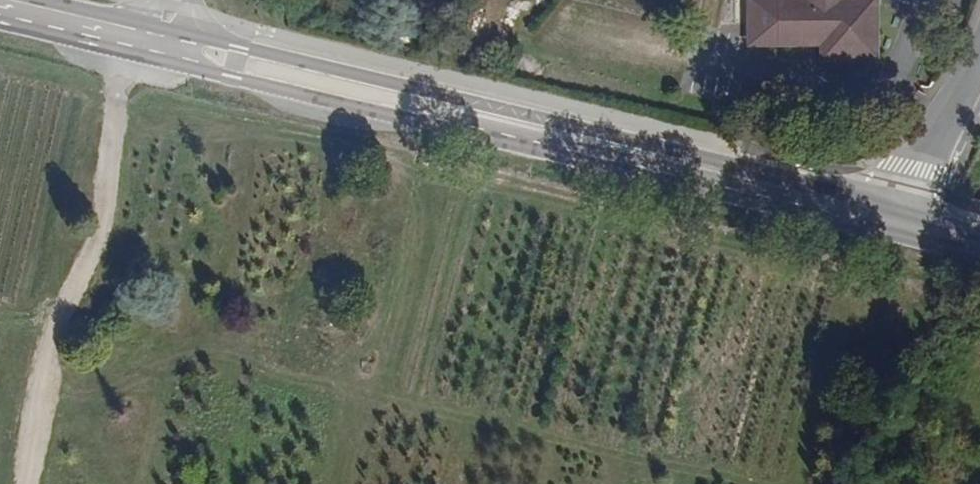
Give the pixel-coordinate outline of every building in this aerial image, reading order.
[(875,0),(778,0),(779,45),(818,44),(819,59),(876,59),(875,0)] [(774,144),(777,134),(765,132),(762,141),(774,144)]
